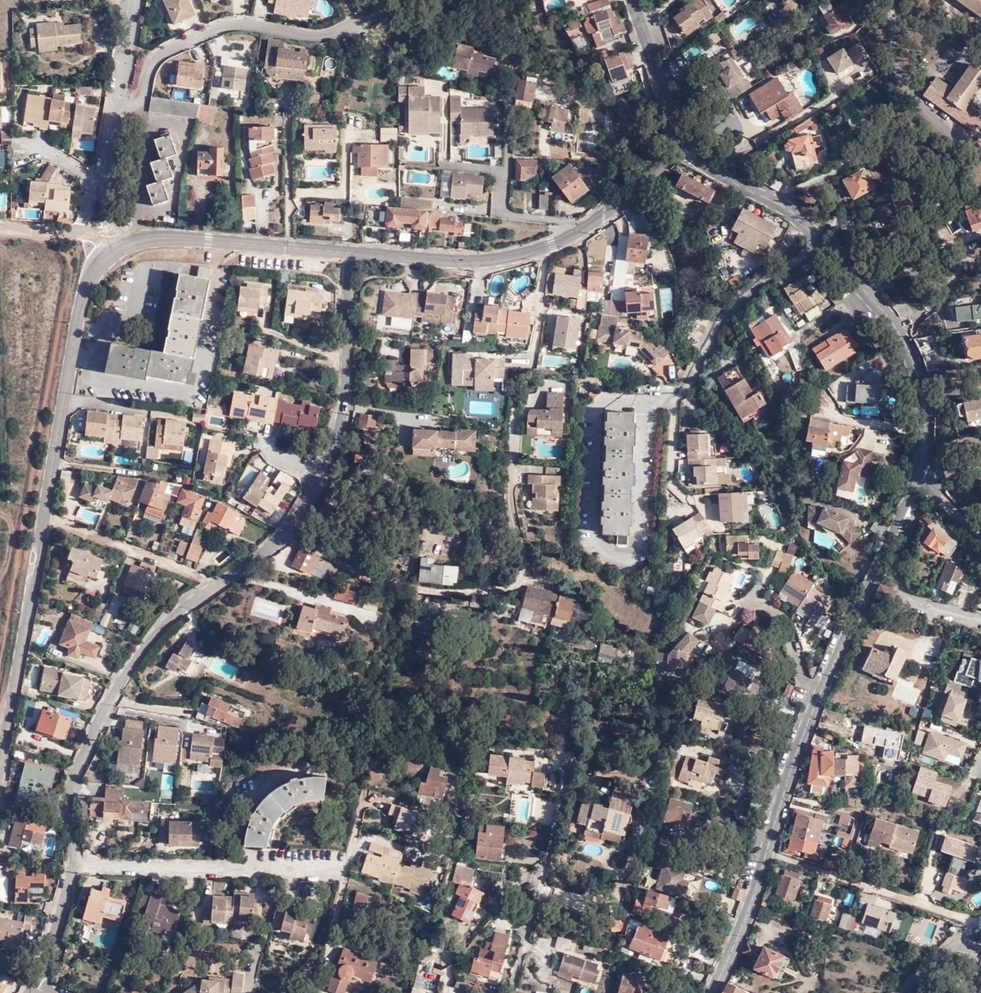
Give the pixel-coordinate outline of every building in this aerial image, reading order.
[(176,28),(184,24),(184,22),(196,16),(189,0),(167,0),(163,2),(176,28)] [(274,15),(290,18),(290,15),(307,19),(311,0),(269,0),(268,4),(276,6),(274,15)] [(610,6),(609,0),(603,0),(587,5),(589,13),(592,12),(610,6)] [(681,12),(673,18),(686,36),(713,16),(701,0),(693,0),(683,7),(685,9),(681,12)] [(794,12),(787,0),(786,0),(783,2),(785,6),(780,8),(785,18),(794,12)] [(794,12),(801,8),(795,0),(787,0),(794,12)] [(833,31),(845,22),(848,27),(855,23),(850,16),(862,7),(857,0),(845,0),(836,7),(831,0),(823,0),(819,3),(831,21),(827,24),(833,31)] [(980,17),(980,0),(956,0),(980,17)] [(610,6),(592,12),(594,16),(586,19),(587,22),(584,25),(586,32),(590,34),(590,35),(594,34),(596,41),(601,39),(604,46),(617,41),(616,35),(624,33),(622,26),(617,28),(610,6)] [(726,16),(723,12),(714,18),(718,22),(726,16)] [(117,30),(119,22),(111,22),(111,19),(103,19),(102,30),(111,30),(117,30)] [(579,21),(564,27),(579,52),(596,41),(594,34),(590,35),(590,34),(586,32),(584,25),(581,26),(579,21)] [(58,43),(59,46),(85,44),(83,25),(58,27),(58,23),(39,25),(39,29),(31,30),(33,48),(42,48),(41,44),(58,43)] [(709,35),(713,43),(720,39),(716,31),(709,35)] [(277,68),(306,71),(308,56),(295,54),(295,51),(285,50),(286,45),(270,42),(268,67),(277,68)] [(59,50),(59,46),(58,43),(41,44),(42,48),(42,51),(59,50)] [(867,55),(858,43),(843,53),(841,49),(826,59),(836,74),(850,64),(851,66),(867,55)] [(454,68),(468,72),(469,69),(480,71),(493,75),(496,61),(473,54),(474,49),(460,45),(454,68)] [(732,48),(730,50),(736,59),(743,54),(732,48)] [(612,75),(614,83),(624,80),(628,78),(626,70),(631,68),(626,54),(621,56),(622,59),(617,60),(616,58),(612,59),(614,63),(608,65),(612,75)] [(728,55),(713,65),(723,82),(721,84),(728,95),(733,91),(736,95),(748,87),(728,55)] [(973,130),(980,119),(980,108),(969,100),(980,83),(980,69),(970,62),(952,88),(935,76),(922,94),(973,130)] [(224,63),(220,87),(244,91),(249,68),(224,63)] [(196,70),(180,67),(178,86),(202,90),(205,66),(197,64),(197,66),(196,70)] [(212,67),(205,66),(204,78),(210,79),(212,67)] [(276,82),(276,78),(277,68),(268,67),(267,72),(267,73),(267,74),(268,76),(268,78),(269,78),(270,79),(271,80),(272,80),(272,81),(273,81),(274,81),(275,81),(276,82)] [(305,81),(306,71),(277,68),(276,78),(305,81)] [(478,78),(480,71),(469,69),(468,72),(467,75),(478,78)] [(781,113),(786,120),(801,111),(790,92),(786,95),(775,78),(747,95),(759,113),(764,110),(770,120),(781,113)] [(627,90),(625,84),(624,80),(614,83),(618,93),(627,90)] [(521,82),(517,100),(532,104),(536,85),(527,83),(521,82)] [(618,93),(614,83),(613,84),(610,85),(614,97),(628,92),(627,90),(618,93)] [(80,85),(79,94),(94,94),(96,86),(80,85)] [(441,134),(441,98),(426,98),(426,88),(399,88),(399,99),(399,102),(409,102),(410,134),(441,134)] [(49,122),(49,119),(52,99),(52,98),(28,95),(25,119),(33,121),(49,122)] [(305,105),(318,107),(320,97),(307,95),(305,105)] [(451,106),(462,106),(462,97),(451,97),(451,106)] [(151,98),(149,113),(197,120),(201,107),(151,98)] [(64,101),(52,99),(49,119),(61,121),(61,124),(61,126),(74,127),(76,110),(70,110),(72,102),(64,101)] [(531,109),(532,104),(517,100),(516,105),(531,109)] [(339,115),(344,115),(346,103),(337,102),(336,111),(340,112),(339,115)] [(76,110),(74,127),(73,136),(80,137),(81,132),(93,133),(97,109),(77,105),(76,110)] [(462,106),(451,106),(452,121),(462,121),(462,130),(477,130),(478,134),(478,136),(494,136),(494,110),(463,109),(462,106)] [(197,120),(196,122),(212,126),(217,109),(211,108),(201,107),(197,120)] [(562,123),(565,112),(547,107),(543,121),(553,124),(553,126),(559,127),(564,129),(566,124),(565,123),(562,123)] [(800,124),(792,129),(794,133),(803,128),(810,124),(811,131),(819,128),(814,114),(800,124)] [(326,146),(326,151),(326,152),(338,152),(338,126),(306,125),(306,137),(311,137),(311,146),(326,146)] [(563,134),(564,129),(559,127),(553,126),(551,131),(563,134)] [(277,152),(274,143),(276,143),(275,128),(250,129),(251,152),(254,159),(251,160),(255,169),(251,171),(255,182),(276,174),(273,165),(276,164),(273,154),(277,152)] [(397,128),(383,128),(383,140),(396,141),(397,128)] [(478,136),(478,134),(462,134),(462,145),(466,145),(466,140),(470,140),(470,137),(478,136)] [(814,154),(812,148),(820,145),(817,135),(809,137),(808,135),(806,136),(806,135),(787,141),(788,143),(785,144),(783,146),(785,150),(788,151),(790,151),(795,171),(812,166),(809,155),(814,154)] [(146,189),(151,210),(167,205),(162,185),(171,182),(166,161),(176,158),(170,137),(154,142),(160,163),(150,166),(155,186),(146,189)] [(306,150),(326,151),(326,146),(311,146),(311,137),(306,137),(306,150)] [(362,166),(377,166),(387,166),(388,144),(355,143),(355,152),(360,152),(360,166),(362,166)] [(198,175),(223,176),(224,151),(209,150),(209,155),(199,155),(198,175)] [(518,181),(527,180),(526,175),(536,175),(536,163),(517,163),(518,181)] [(39,200),(47,200),(49,182),(50,182),(57,169),(49,166),(42,178),(41,181),(37,181),(32,180),(32,186),(32,192),(31,199),(39,200)] [(376,175),(377,166),(362,166),(362,175),(376,175)] [(556,178),(573,205),(582,200),(581,198),(590,193),(573,167),(556,178)] [(860,170),(842,181),(853,198),(870,188),(860,170)] [(674,185),(707,202),(713,191),(680,174),(674,185)] [(484,178),(452,175),(451,198),(466,200),(467,194),(483,195),(484,178)] [(776,176),(769,188),(777,192),(783,181),(776,176)] [(47,205),(47,209),(69,210),(71,189),(56,188),(57,183),(50,182),(49,182),(47,200),(47,205)] [(10,191),(0,191),(0,209),(10,209),(10,191)] [(540,196),(539,210),(548,211),(549,196),(553,196),(553,193),(546,193),(546,196),(540,196)] [(245,197),(245,211),(256,211),(256,198),(245,197)] [(406,199),(406,210),(431,212),(433,212),(433,202),(406,199)] [(326,217),(325,220),(341,221),(342,212),(335,211),(335,205),(325,203),(324,207),(312,205),(311,215),(326,217)] [(400,209),(368,206),(367,226),(387,228),(387,224),(399,225),(401,221),(413,223),(413,226),(421,227),(424,224),(425,214),(400,209)] [(976,207),(973,208),(967,210),(966,211),(974,230),(980,227),(980,214),(979,214),(976,207)] [(776,227),(742,209),(732,228),(739,232),(759,242),(766,246),(776,227)] [(907,215),(905,209),(895,212),(896,218),(907,215)] [(450,214),(433,212),(431,212),(430,226),(430,227),(455,232),(456,221),(456,219),(449,218),(450,214)] [(324,224),(325,220),(326,217),(311,215),(311,222),(324,224)] [(759,242),(739,232),(734,241),(754,252),(759,242)] [(648,239),(629,237),(626,261),(635,263),(645,264),(648,239)] [(149,375),(188,382),(208,272),(200,270),(198,281),(183,278),(181,293),(180,293),(178,302),(179,303),(173,333),(171,333),(170,341),(172,342),(169,356),(153,353),(153,356),(142,354),(142,351),(132,349),(130,351),(114,347),(110,371),(148,379),(149,375)] [(574,277),(551,274),(548,293),(577,298),(577,302),(572,301),(571,307),(587,310),(588,301),(587,291),(579,289),(582,272),(575,271),(574,277)] [(604,274),(589,272),(587,289),(587,291),(588,301),(598,302),(600,293),(602,293),(604,274)] [(784,287),(800,314),(822,301),(815,288),(807,293),(804,287),(811,283),(805,274),(784,287)] [(730,283),(732,286),(740,281),(737,276),(727,282),(729,285),(730,283)] [(249,307),(259,308),(260,303),(267,304),(268,287),(252,284),(251,288),(246,287),(241,287),(239,306),(249,307)] [(527,298),(531,295),(526,289),(522,293),(527,298)] [(310,316),(310,322),(319,322),(322,294),(288,291),(286,319),(294,320),(295,315),(310,316)] [(626,303),(626,313),(636,312),(637,319),(647,318),(646,311),(653,310),(652,294),(640,295),(639,292),(625,293),(626,303)] [(425,299),(425,296),(407,294),(406,297),(384,294),(381,317),(413,320),(413,313),(440,317),(440,323),(451,325),(454,299),(446,299),(446,296),(438,295),(437,300),(425,299)] [(601,300),(599,313),(608,315),(610,301),(601,300)] [(608,315),(610,316),(619,317),(620,314),(621,303),(610,301),(608,315)] [(896,312),(902,321),(930,315),(928,305),(911,308),(909,302),(890,305),(896,312)] [(485,314),(477,314),(475,332),(488,334),(489,329),(507,333),(507,337),(528,339),(531,315),(510,312),(510,316),(499,315),(500,307),(486,306),(486,311),(485,314)] [(806,321),(823,314),(820,306),(802,313),(806,321)] [(440,317),(423,314),(422,321),(440,323),(440,317)] [(581,320),(558,315),(552,348),(563,350),(564,347),(576,349),(581,320)] [(762,342),(770,357),(781,350),(781,349),(786,346),(783,340),(779,334),(783,331),(773,315),(755,325),(764,340),(762,342)] [(601,327),(617,330),(619,319),(603,316),(601,327)] [(601,327),(598,341),(643,349),(658,366),(666,358),(657,349),(646,338),(643,337),(643,335),(601,327)] [(830,346),(816,355),(825,369),(859,348),(846,328),(826,340),(830,346)] [(963,337),(967,358),(980,355),(980,333),(963,337)] [(461,338),(454,338),(453,345),(460,346),(461,338)] [(812,348),(816,355),(830,346),(826,340),(812,348)] [(657,349),(666,358),(672,352),(665,341),(657,349)] [(766,359),(770,357),(762,342),(758,344),(766,359)] [(246,372),(268,376),(271,360),(278,361),(280,350),(251,345),(246,372)] [(413,372),(410,373),(410,381),(417,393),(427,387),(417,371),(423,370),(423,351),(411,350),(410,359),(410,365),(413,372)] [(451,386),(463,387),(463,386),(463,371),(475,372),(475,386),(474,390),(494,391),(494,379),(504,379),(504,360),(495,359),(494,362),(473,360),(473,356),(452,355),(451,386)] [(928,371),(941,369),(943,368),(939,356),(923,359),(926,367),(928,371)] [(276,377),(278,361),(271,360),(268,376),(276,377)] [(403,381),(403,373),(395,372),(395,365),(395,362),(381,362),(380,373),(385,373),(384,383),(385,384),(400,385),(403,381)] [(403,365),(395,365),(395,372),(403,373),(403,365)] [(717,376),(725,389),(743,378),(735,366),(717,376)] [(942,377),(941,369),(928,371),(929,380),(942,377)] [(475,372),(463,371),(463,386),(475,386),(475,372)] [(743,378),(725,389),(743,421),(753,415),(751,410),(765,402),(761,396),(765,393),(762,388),(752,394),(743,378)] [(848,402),(877,403),(877,383),(848,383),(848,402)] [(592,390),(588,395),(594,400),(598,395),(592,390)] [(530,416),(529,430),(539,430),(540,427),(554,427),(554,430),(563,431),(565,394),(549,393),(548,412),(536,411),(535,411),(534,411),(533,412),(532,412),(532,413),(531,414),(530,415),(530,416)] [(274,426),(275,422),(279,400),(253,395),(252,397),(235,394),(230,417),(248,420),(249,415),(265,419),(264,423),(274,426)] [(968,426),(975,424),(975,426),(980,425),(980,398),(956,404),(959,416),(965,414),(968,426)] [(279,400),(275,422),(284,424),(283,428),(299,431),(301,426),(317,430),(321,409),(303,405),(302,408),(287,404),(287,402),(279,400)] [(934,407),(934,415),(949,412),(947,404),(934,407)] [(105,444),(114,445),(117,421),(109,420),(109,415),(89,412),(86,435),(106,438),(105,444)] [(205,422),(206,415),(195,414),(194,421),(205,422)] [(359,429),(373,431),(375,416),(361,414),(359,429)] [(248,420),(264,423),(265,419),(249,415),(248,420)] [(635,487),(635,483),(636,463),(633,463),(634,447),(637,447),(638,425),(635,425),(635,416),(610,415),(607,482),(604,535),(620,535),(619,545),(628,546),(629,527),(633,527),(634,503),(631,503),(632,487),(635,487)] [(124,422),(117,421),(114,445),(123,446),(124,440),(143,443),(145,419),(125,417),(124,422)] [(224,420),(211,417),(209,424),(222,427),(222,425),(223,426),(224,422),(223,422),(224,420)] [(825,444),(824,446),(833,447),(834,440),(839,441),(840,437),(848,438),(850,426),(816,420),(809,418),(805,440),(811,441),(825,444)] [(166,424),(158,423),(155,447),(160,448),(164,448),(164,444),(184,446),(186,423),(167,420),(166,424)] [(316,434),(317,430),(301,426),(299,431),(316,434)] [(539,430),(529,430),(529,434),(563,436),(563,431),(554,430),(554,427),(540,427),(539,430)] [(413,450),(435,452),(436,449),(452,450),(455,452),(474,454),(476,433),(455,432),(455,435),(414,432),(413,450)] [(691,437),(691,462),(711,461),(710,437),(691,437)] [(206,476),(224,479),(228,458),(231,459),(234,445),(212,441),(206,476)] [(824,449),(824,446),(825,444),(811,441),(810,446),(824,449)] [(155,447),(148,447),(147,458),(158,460),(160,448),(155,447)] [(868,477),(874,450),(860,447),(857,461),(843,458),(836,488),(854,492),(858,475),(868,477)] [(748,460),(741,452),(738,449),(735,461),(748,460)] [(434,460),(435,452),(413,450),(412,458),(434,460)] [(797,479),(803,480),(803,479),(807,460),(802,458),(799,473),(798,474),(797,479)] [(711,461),(691,462),(692,470),(696,470),(697,487),(712,487),(719,486),(719,469),(719,461),(711,461)] [(940,469),(944,478),(956,473),(952,464),(940,469)] [(71,482),(72,471),(62,470),(60,480),(71,482)] [(958,478),(956,473),(940,479),(943,487),(953,483),(952,480),(958,478)] [(245,499),(257,508),(258,506),(268,488),(263,485),(267,478),(260,474),(245,499)] [(530,485),(531,485),(535,485),(534,494),(538,494),(537,511),(559,512),(561,493),(558,493),(558,486),(561,486),(562,477),(531,475),(530,485)] [(96,487),(85,483),(79,496),(92,501),(90,504),(104,510),(108,501),(109,497),(128,505),(137,483),(139,478),(119,476),(113,490),(97,483),(96,487)] [(223,485),(224,479),(206,476),(205,482),(223,485)] [(143,478),(139,478),(137,483),(144,486),(147,479),(143,478)] [(161,516),(170,494),(178,497),(183,485),(161,481),(160,484),(148,481),(141,499),(150,503),(147,510),(145,516),(159,522),(161,516)] [(276,493),(268,488),(258,506),(273,515),(289,489),(281,484),(276,493)] [(183,514),(197,519),(202,508),(200,508),(205,495),(184,487),(179,501),(187,505),(183,514)] [(727,495),(722,496),(723,524),(744,523),(744,515),(743,495),(727,495)] [(238,512),(219,502),(212,513),(208,512),(203,518),(207,520),(204,526),(212,530),(213,527),(215,522),(227,528),(237,534),(242,523),(239,521),(242,514),(238,512)] [(844,521),(845,517),(846,516),(822,505),(807,504),(807,519),(816,520),(839,530),(849,541),(859,531),(850,522),(849,524),(844,521)] [(925,511),(927,513),(924,517),(929,523),(927,526),(932,530),(924,542),(937,552),(939,550),(948,556),(955,547),(954,546),(960,539),(952,533),(952,532),(934,518),(938,514),(930,506),(925,511)] [(195,526),(197,519),(183,514),(181,520),(195,526)] [(709,539),(714,536),(709,528),(702,515),(686,525),(682,528),(680,525),(680,524),(675,527),(677,530),(674,532),(684,549),(693,544),(704,537),(703,537),(707,535),(709,539)] [(225,532),(227,528),(215,522),(213,527),(225,532)] [(204,531),(197,529),(195,535),(201,538),(204,531)] [(527,531),(527,539),(535,541),(536,532),(527,531)] [(201,538),(195,535),(192,543),(203,547),(206,539),(201,538)] [(751,554),(751,559),(761,558),(761,544),(751,544),(750,536),(729,537),(729,556),(743,555),(751,554)] [(181,540),(176,553),(183,556),(188,543),(181,540)] [(919,541),(915,540),(912,555),(920,556),(923,546),(919,541)] [(795,554),(797,544),(789,542),(787,552),(795,554)] [(959,546),(966,551),(968,547),(963,542),(959,546)] [(192,543),(186,559),(198,563),(203,547),(192,543)] [(695,547),(693,544),(684,549),(686,552),(695,547)] [(88,574),(96,577),(103,559),(73,547),(69,558),(74,559),(70,570),(68,576),(84,582),(86,577),(88,574)] [(330,563),(301,550),(294,566),(310,573),(320,577),(323,571),(326,572),(330,563)] [(773,565),(781,567),(785,552),(778,550),(773,565)] [(794,555),(786,552),(780,570),(788,573),(790,568),(794,555)] [(261,566),(272,569),(278,562),(273,557),(261,566)] [(420,582),(451,586),(452,582),(455,582),(457,569),(432,565),(432,560),(423,559),(420,582)] [(126,583),(147,591),(156,567),(141,562),(139,567),(133,565),(126,583)] [(341,577),(343,572),(335,573),(335,569),(331,568),(330,578),(341,577)] [(724,601),(728,591),(734,577),(716,569),(713,573),(711,572),(707,581),(710,583),(701,602),(693,617),(709,625),(716,609),(722,612),(727,602),(724,601)] [(802,603),(799,607),(812,615),(811,618),(807,623),(815,628),(817,625),(823,614),(832,599),(812,586),(814,583),(794,571),(791,576),(782,590),(790,595),(802,603)] [(966,573),(963,582),(978,586),(980,577),(966,573)] [(950,594),(955,582),(949,580),(944,591),(950,594)] [(339,582),(337,588),(347,591),(349,585),(339,582)] [(872,597),(891,606),(896,595),(895,592),(891,590),(893,586),(886,582),(884,587),(879,584),(872,597)] [(144,599),(147,591),(126,583),(123,591),(144,599)] [(347,591),(337,588),(334,598),(357,604),(361,595),(347,591)] [(523,607),(554,616),(560,595),(540,589),(528,588),(523,607)] [(560,595),(554,616),(570,620),(577,599),(560,595)] [(788,600),(799,607),(802,603),(790,595),(788,600)] [(319,611),(303,607),(296,629),(311,632),(312,627),(340,635),(345,618),(328,613),(329,609),(320,607),(319,611)] [(554,616),(523,607),(520,620),(547,627),(548,623),(552,623),(554,616)] [(798,610),(811,618),(812,615),(799,607),(798,610)] [(111,614),(105,611),(100,624),(106,627),(111,614)] [(86,640),(94,622),(73,613),(60,644),(69,647),(69,654),(77,657),(81,651),(95,657),(100,646),(86,640)] [(823,614),(817,625),(823,629),(829,618),(823,614)] [(568,628),(570,620),(554,616),(552,623),(568,628)] [(733,638),(733,639),(769,658),(774,650),(771,639),(768,638),(767,635),(768,632),(758,626),(753,628),(751,631),(742,626),(733,638)] [(696,640),(687,636),(674,650),(673,652),(675,652),(674,655),(659,654),(657,669),(673,671),(673,667),(684,669),(686,652),(688,652),(697,642),(696,640)] [(582,639),(580,646),(594,650),(596,644),(582,639)] [(178,655),(174,653),(167,666),(176,671),(179,666),(194,674),(200,664),(197,663),(188,657),(193,649),(195,646),(187,641),(182,649),(178,655)] [(613,646),(601,643),(599,653),(600,653),(611,656),(613,647),(613,646)] [(618,649),(613,647),(611,656),(600,653),(598,661),(611,664),(613,656),(616,657),(617,654),(624,657),(628,647),(619,645),(618,649)] [(873,671),(893,680),(906,652),(896,647),(892,656),(871,647),(861,669),(872,674),(873,671)] [(195,656),(197,652),(193,649),(188,657),(197,663),(200,659),(195,656)] [(778,663),(774,650),(769,658),(777,662),(778,663)] [(980,659),(972,657),(968,665),(958,671),(954,682),(972,688),(975,679),(978,680),(978,682),(980,683),(980,659)] [(736,695),(735,697),(742,701),(743,699),(752,702),(754,696),(746,693),(752,680),(746,677),(751,666),(739,661),(734,672),(732,671),(725,686),(728,688),(727,691),(736,695)] [(643,666),(625,663),(624,668),(631,669),(630,676),(641,678),(643,666)] [(61,686),(59,693),(59,694),(79,699),(87,701),(91,681),(83,679),(83,677),(70,674),(64,672),(64,671),(44,666),(41,681),(61,686)] [(916,674),(905,669),(901,676),(912,682),(916,674)] [(891,684),(893,680),(873,671),(872,674),(891,684)] [(760,684),(752,680),(746,693),(754,696),(760,684)] [(40,688),(59,693),(61,686),(41,681),(40,688)] [(30,686),(22,684),(21,693),(28,695),(30,686)] [(926,705),(931,707),(938,689),(933,687),(926,705)] [(948,722),(956,725),(967,694),(959,691),(957,696),(950,694),(942,714),(950,717),(948,722)] [(210,705),(207,712),(238,726),(242,718),(227,712),(230,705),(212,697),(208,704),(210,705)] [(700,720),(719,724),(721,717),(728,718),(730,706),(695,699),(691,719),(700,720)] [(203,720),(207,712),(210,705),(208,704),(201,702),(195,717),(203,720)] [(231,705),(229,712),(243,717),(245,710),(231,705)] [(70,717),(44,710),(38,729),(64,737),(70,717)] [(119,763),(139,766),(144,730),(142,730),(143,720),(126,719),(125,727),(123,727),(119,763)] [(718,730),(719,724),(700,720),(699,726),(718,730)] [(867,729),(890,737),(892,730),(870,722),(867,729)] [(163,762),(175,763),(179,728),(159,726),(157,738),(155,738),(152,761),(163,762)] [(847,742),(860,747),(865,735),(851,730),(849,733),(847,731),(844,738),(847,740),(847,742)] [(930,734),(920,730),(915,743),(924,746),(921,754),(945,762),(948,754),(963,759),(968,743),(931,730),(930,734)] [(210,766),(221,768),(225,739),(214,737),(214,736),(193,733),(191,752),(211,754),(211,760),(210,766)] [(809,793),(820,795),(822,786),(826,787),(828,776),(845,776),(845,788),(858,788),(857,757),(847,757),(847,755),(835,755),(835,758),(832,757),(832,752),(821,751),(822,747),(813,746),(807,784),(811,784),(809,793)] [(190,758),(211,760),(211,754),(191,752),(190,758)] [(675,771),(680,756),(673,754),(669,769),(669,770),(675,771)] [(523,760),(490,756),(489,766),(487,775),(506,778),(505,784),(523,787),(523,784),(531,785),(530,788),(542,789),(543,776),(532,775),(533,765),(522,764),(523,760)] [(707,771),(712,772),(721,775),(725,763),(708,757),(706,763),(686,756),(677,779),(689,783),(701,787),(703,782),(707,771)] [(175,763),(163,762),(161,770),(174,772),(175,763)] [(24,770),(21,782),(47,789),(52,770),(29,764),(27,771),(24,770)] [(938,772),(921,766),(912,793),(928,798),(927,802),(945,808),(952,785),(936,780),(938,772)] [(427,784),(423,783),(420,794),(441,799),(446,779),(439,777),(440,771),(431,769),(427,784)] [(708,784),(712,772),(707,771),(703,782),(708,784)] [(243,835),(241,843),(264,847),(268,835),(269,832),(271,827),(274,823),(279,817),(284,812),(287,810),(292,807),(296,805),(300,803),(308,800),(317,798),(321,798),(321,777),(312,777),(305,778),(295,780),(284,784),(279,786),(268,796),(264,800),(259,805),(254,812),(251,816),(248,822),(246,827),(243,835)] [(671,787),(674,779),(667,777),(665,785),(671,787)] [(47,789),(21,782),(17,796),(21,797),(19,804),(41,810),(47,789)] [(106,787),(105,797),(122,799),(123,788),(106,787)] [(626,805),(630,792),(616,788),(610,807),(585,800),(579,822),(588,824),(587,828),(603,832),(602,835),(620,840),(623,833),(625,834),(628,824),(626,823),(629,813),(631,814),(632,807),(626,805)] [(636,794),(630,792),(626,805),(632,807),(636,794)] [(201,804),(217,806),(218,796),(202,794),(201,804)] [(523,817),(535,817),(534,794),(522,794),(523,817)] [(738,797),(731,795),(727,806),(743,811),(747,799),(738,796),(738,797)] [(94,799),(87,798),(85,818),(93,818),(93,817),(94,799)] [(971,822),(980,826),(980,798),(971,822)] [(152,803),(94,799),(93,817),(150,821),(152,803)] [(663,820),(679,824),(683,811),(690,813),(692,806),(669,799),(663,820)] [(749,809),(757,811),(760,803),(751,800),(749,809)] [(411,833),(417,815),(389,805),(386,815),(393,817),(391,823),(394,825),(393,827),(402,830),(411,833)] [(474,807),(467,805),(465,812),(473,814),(474,807)] [(803,857),(815,859),(817,854),(812,852),(821,824),(825,824),(826,818),(814,814),(813,819),(805,817),(806,813),(793,809),(791,816),(795,817),(787,845),(784,844),(782,851),(795,855),(796,851),(804,853),(803,857)] [(686,826),(690,813),(683,811),(679,824),(686,826)] [(26,821),(27,816),(16,814),(8,846),(19,849),(21,840),(40,845),(45,827),(26,821)] [(178,839),(199,840),(200,822),(170,820),(169,826),(168,837),(168,844),(178,844),(178,839)] [(501,841),(506,843),(509,826),(493,823),(485,821),(483,830),(479,853),(497,857),(501,841)] [(888,848),(911,856),(918,835),(875,821),(866,846),(877,850),(879,844),(888,847),(888,848)] [(602,837),(602,835),(603,832),(587,828),(586,833),(602,837)] [(963,861),(966,862),(969,855),(973,857),(977,845),(954,837),(953,840),(941,836),(936,851),(944,854),(947,848),(953,850),(941,887),(961,894),(965,881),(957,878),(963,861)] [(382,844),(368,840),(366,848),(379,852),(379,851),(382,844)] [(502,858),(506,843),(501,841),(497,857),(502,858)] [(400,850),(382,844),(379,851),(383,853),(386,854),(387,851),(399,855),(400,850)] [(423,893),(425,886),(430,868),(434,869),(436,862),(421,857),(419,864),(416,863),(414,867),(408,865),(397,862),(399,857),(386,854),(383,853),(382,857),(365,851),(359,870),(377,875),(376,878),(391,882),(391,883),(423,893)] [(457,859),(452,876),(459,880),(455,889),(460,891),(451,909),(468,918),(483,888),(470,882),(475,864),(457,859)] [(558,866),(559,860),(552,859),(549,870),(554,872),(556,866),(558,866)] [(832,869),(846,874),(848,867),(834,863),(825,860),(823,867),(832,869)] [(7,863),(5,877),(16,877),(14,901),(27,901),(29,886),(44,887),(45,874),(37,874),(37,876),(23,875),(24,864),(7,863)] [(685,871),(663,864),(655,889),(684,899),(689,882),(682,880),(685,871)] [(799,881),(798,881),(801,874),(786,869),(776,901),(791,906),(799,881)] [(92,887),(86,910),(104,915),(105,913),(123,918),(128,900),(110,895),(111,892),(92,887)] [(460,891),(455,889),(446,907),(451,909),(460,891)] [(369,894),(358,890),(355,900),(367,903),(369,894)] [(151,895),(143,892),(137,912),(145,915),(140,927),(164,935),(166,929),(173,931),(180,911),(160,904),(163,896),(152,893),(151,895)] [(649,906),(665,911),(669,898),(648,892),(644,903),(636,901),(633,912),(646,916),(649,906)] [(256,903),(256,895),(235,893),(235,898),(214,896),(213,910),(205,910),(204,925),(212,925),(212,922),(233,924),(234,919),(254,920),(254,919),(263,919),(264,904),(256,903)] [(811,915),(825,919),(832,899),(819,895),(817,900),(816,900),(811,915)] [(675,901),(669,898),(665,911),(665,913),(671,915),(675,901)] [(871,925),(877,927),(882,911),(883,910),(873,906),(874,904),(864,900),(863,904),(866,905),(860,923),(862,923),(861,927),(869,929),(871,925)] [(102,922),(104,915),(86,910),(84,917),(102,922)] [(285,912),(276,910),(272,928),(291,932),(290,937),(304,941),(310,916),(286,910),(285,912)] [(889,913),(882,911),(877,927),(883,929),(889,913)] [(26,913),(24,923),(0,919),(0,939),(7,941),(8,939),(22,941),(24,931),(32,933),(35,915),(26,913)] [(611,915),(612,924),(619,923),(619,919),(619,915),(611,915)] [(729,924),(731,925),(734,919),(731,918),(721,915),(719,921),(729,924)] [(841,928),(846,930),(850,918),(845,917),(841,928)] [(621,931),(626,933),(629,921),(620,919),(619,919),(619,923),(612,924),(612,932),(621,931)] [(948,929),(937,925),(933,936),(943,940),(948,929)] [(636,931),(633,940),(629,948),(663,961),(667,952),(663,950),(668,937),(638,926),(636,931)] [(485,952),(480,952),(475,951),(474,961),(467,960),(465,975),(477,976),(477,978),(486,979),(487,977),(497,979),(503,935),(488,933),(486,945),(485,952)] [(570,940),(559,937),(556,948),(567,951),(570,940)] [(21,948),(22,941),(8,939),(7,941),(7,946),(21,948)] [(747,941),(743,949),(751,952),(755,945),(747,941)] [(340,952),(337,960),(326,987),(341,992),(348,976),(351,973),(352,971),(370,978),(377,958),(343,945),(340,952)] [(760,954),(755,965),(779,977),(789,956),(764,945),(760,954)] [(752,963),(755,965),(760,954),(757,952),(752,963)] [(563,953),(559,969),(557,977),(571,980),(572,975),(580,976),(579,978),(595,982),(599,968),(596,967),(598,962),(584,958),(563,953)] [(232,992),(241,992),(243,974),(234,973),(233,980),(232,992)] [(617,992),(632,992),(635,979),(617,974),(615,984),(614,984),(611,992),(616,992),(617,992)] [(225,982),(224,992),(232,992),(233,980),(220,978),(219,982),(225,982)] [(182,992),(224,992),(225,982),(219,982),(202,979),(182,992)] [(635,979),(632,992),(641,992),(644,981),(635,979)] [(471,986),(457,981),(454,988),(464,991),(468,992),(471,986)] [(723,991),(727,992),(747,992),(748,991),(728,981),(723,991)]
